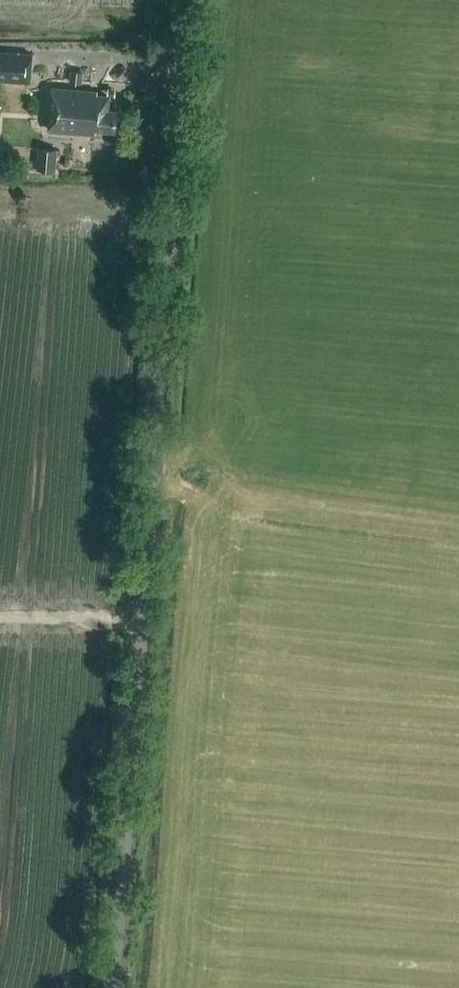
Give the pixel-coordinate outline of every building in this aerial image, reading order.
[(32,51),(0,49),(0,80),(30,82),(32,51)] [(81,83),(83,71),(72,70),(70,82),(81,83)] [(48,129),(92,132),(93,127),(114,129),(116,110),(106,110),(108,95),(90,94),(90,91),(52,88),(48,129)] [(57,149),(38,147),(37,168),(55,170),(57,149)]
